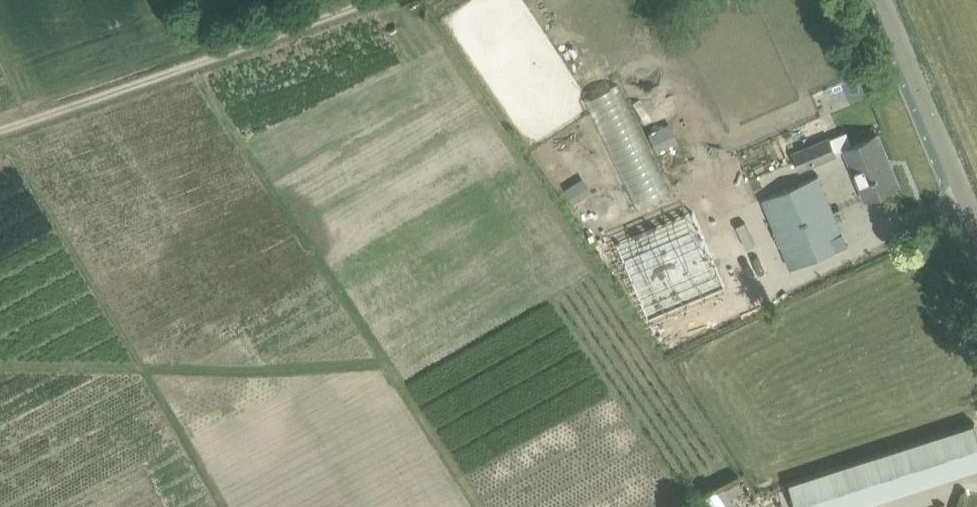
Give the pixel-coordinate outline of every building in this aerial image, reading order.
[(876,135),(860,141),(846,147),(867,197),(897,184),(879,141),(876,135)] [(832,145),(829,138),(793,153),(799,168),(835,153),(832,145)] [(747,145),(738,149),(742,158),(751,154),(747,145)] [(792,267),(847,244),(818,175),(763,198),(792,267)] [(695,211),(617,242),(648,320),(726,289),(695,211)] [(976,465),(976,429),(974,422),(788,485),(795,506),(853,506),(976,465)] [(715,506),(736,506),(723,483),(707,492),(715,506)]
